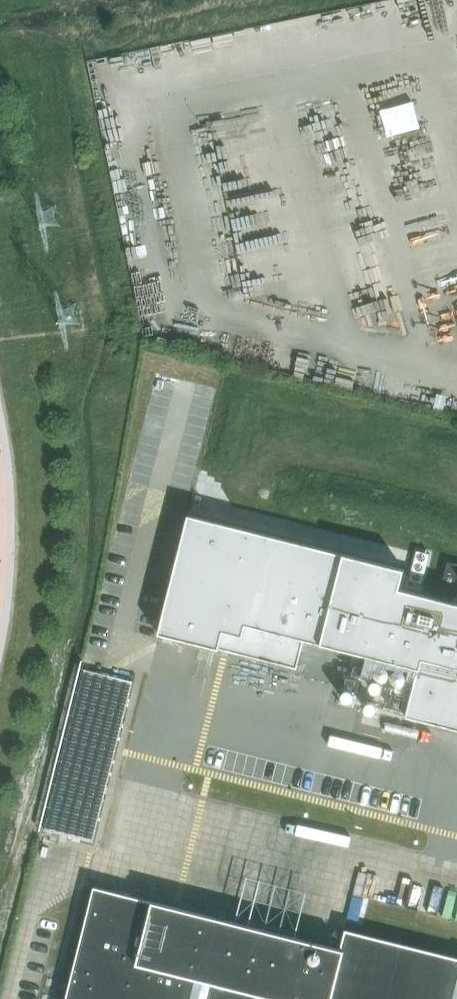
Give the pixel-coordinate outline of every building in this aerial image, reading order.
[(422,135),(415,103),(402,106),(400,97),(379,102),(388,142),(422,135)] [(158,634),(200,644),(216,649),(219,649),(239,654),(263,660),(297,669),(304,640),(326,645),(386,661),(418,669),(406,717),(456,730),(456,603),(451,602),(455,589),(456,590),(456,563),(448,561),(439,595),(438,599),(400,589),(405,569),(344,554),(189,515),(158,634)] [(133,681),(84,669),(44,830),(93,842),(133,681)] [(345,930),(341,949),(94,887),(66,998),(456,998),(456,958),(345,930)]
